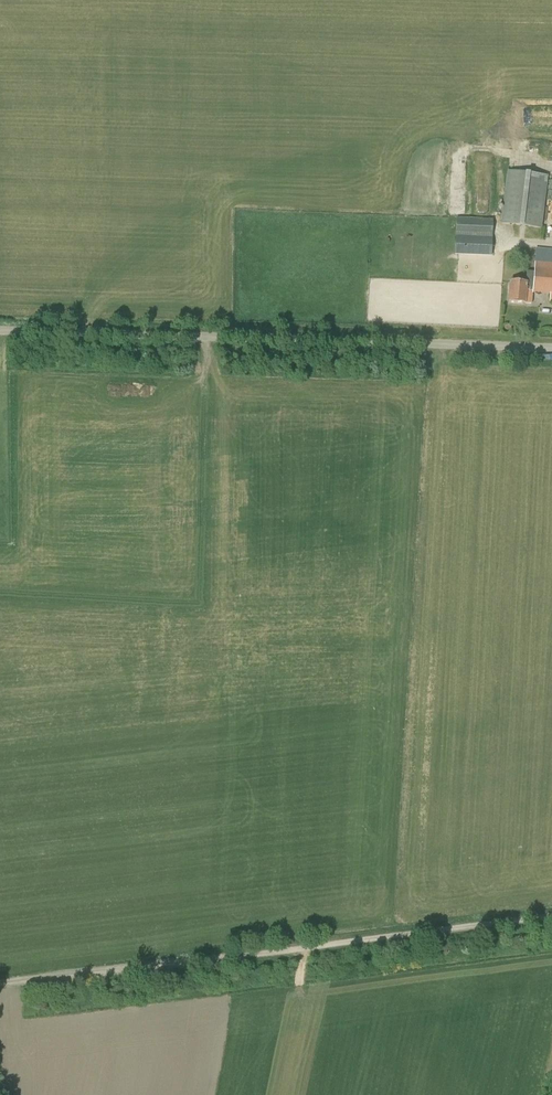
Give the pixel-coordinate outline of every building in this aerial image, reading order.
[(541,229),(548,176),(507,171),(500,224),(541,229)] [(491,257),(492,237),(493,219),(456,217),(454,255),(491,257)] [(536,249),(534,272),(526,271),(526,283),(510,281),(508,302),(525,303),(526,290),(533,291),(533,293),(550,295),(549,302),(551,302),(551,250),(536,249)]
